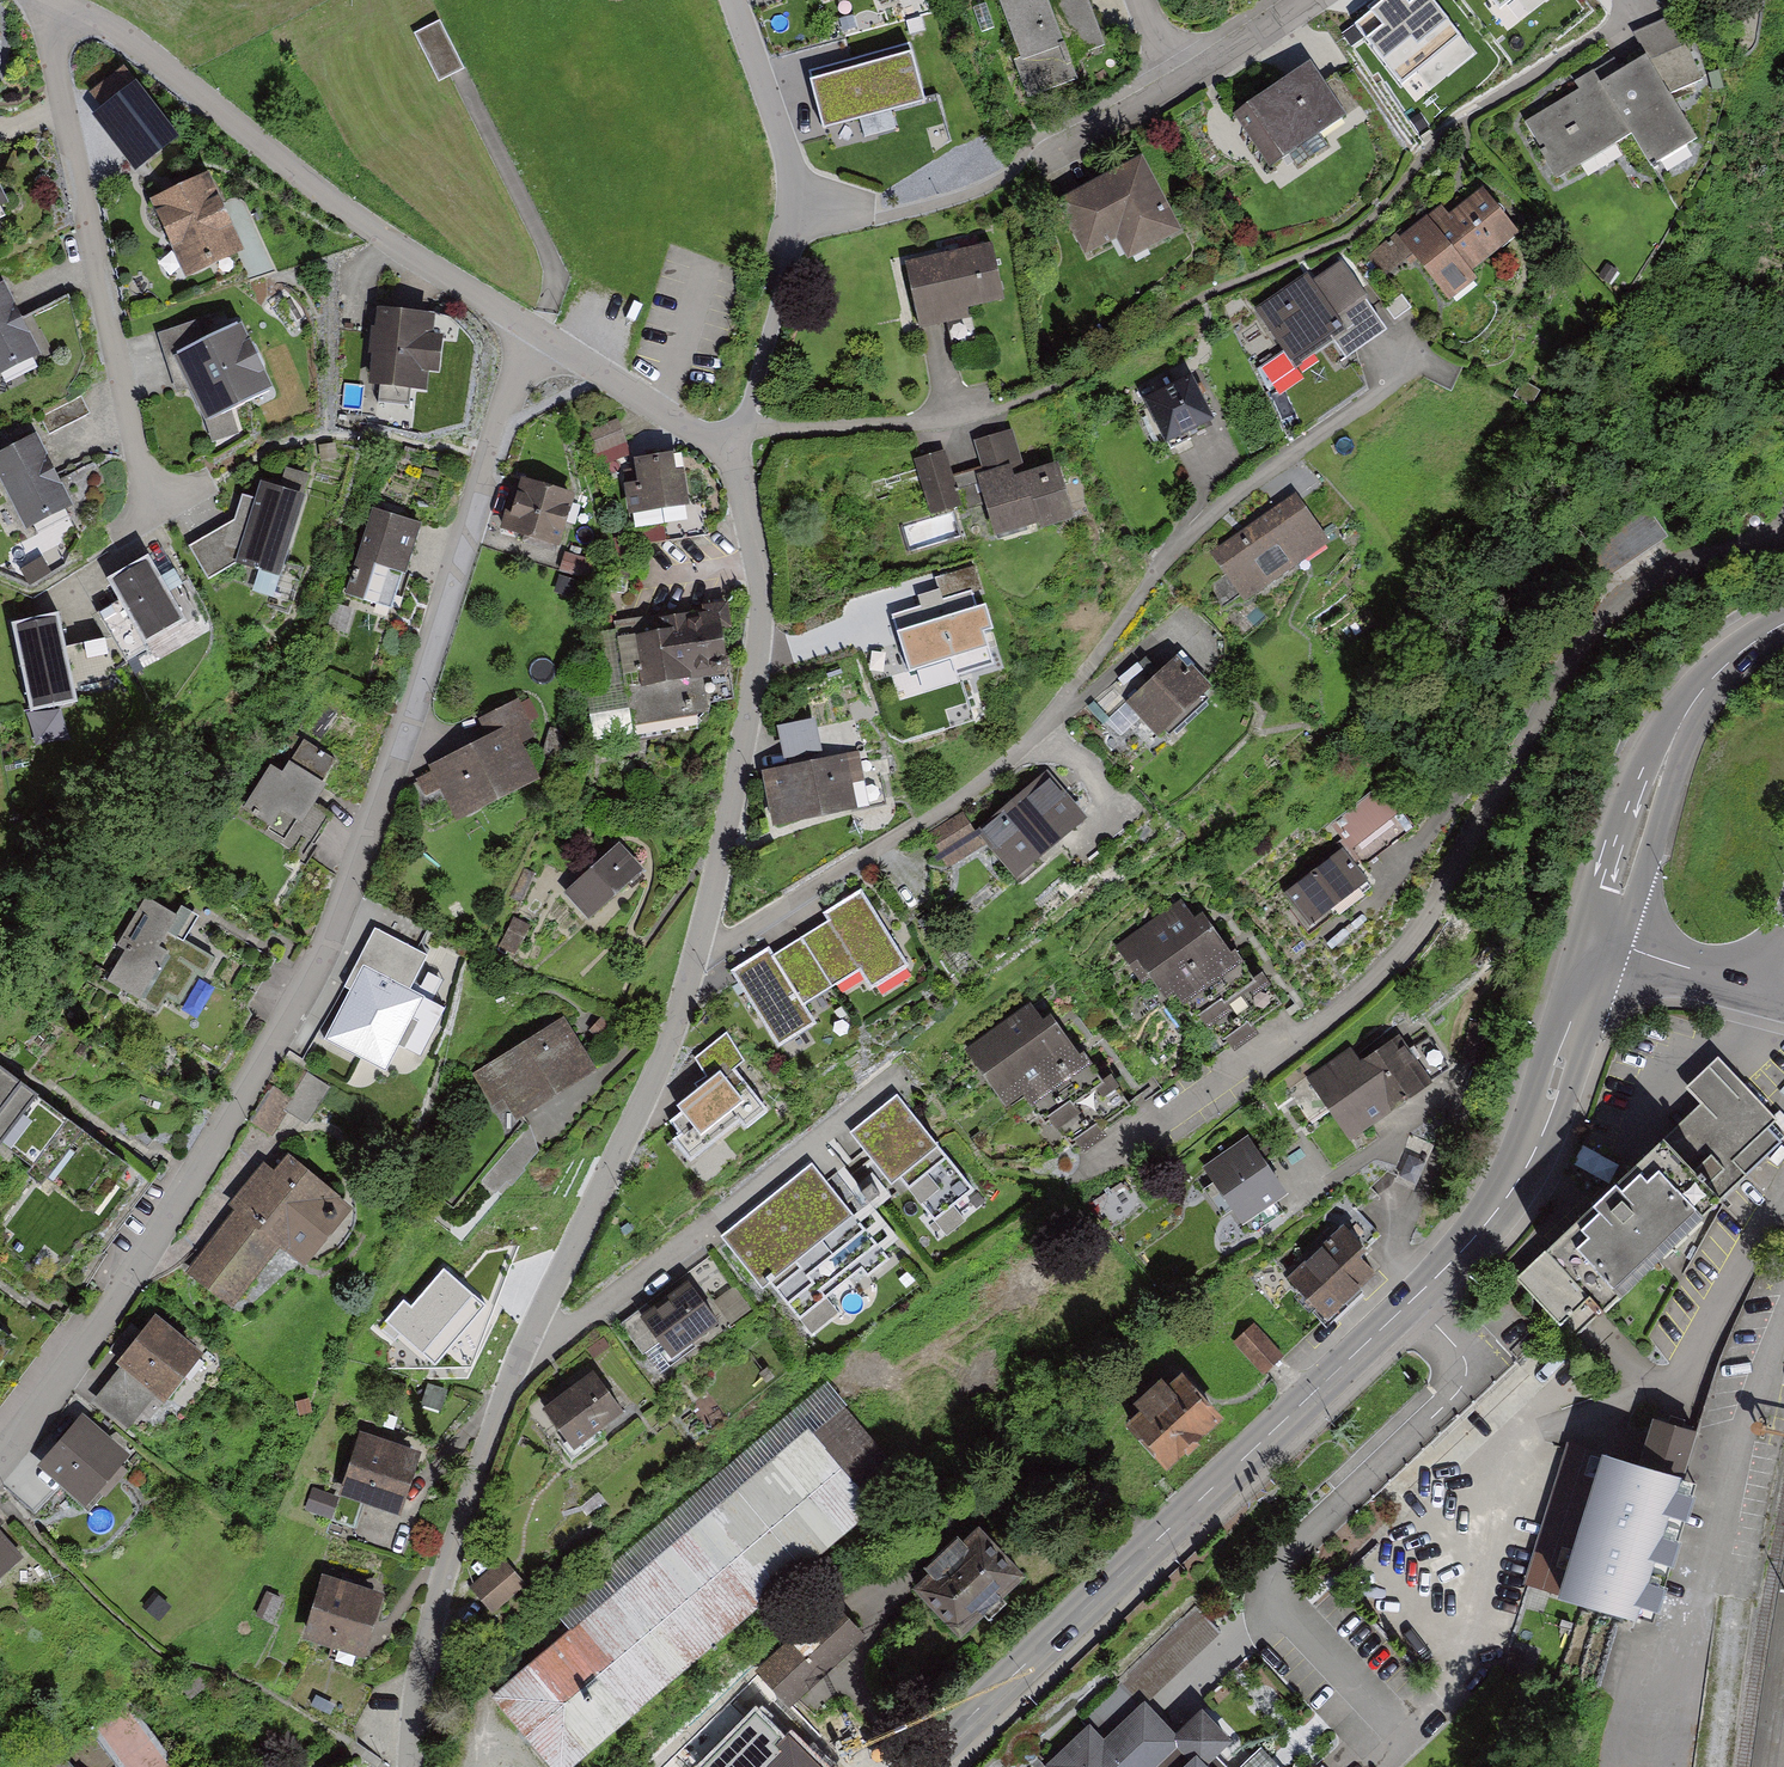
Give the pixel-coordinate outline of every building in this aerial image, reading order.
[(1045,76),(1125,43),(1107,0),(1013,0),(1045,76)] [(1434,0),(1382,0),(1354,23),(1401,81),(1461,33),(1434,0)] [(1646,48),(1669,88),(1701,70),(1669,13),(1637,32),(1646,48)] [(415,36),(439,85),(464,73),(440,25),(415,36)] [(904,46),(804,73),(820,130),(920,104),(904,46)] [(1556,173),(1633,128),(1650,159),(1695,133),(1669,88),(1646,48),(1599,76),(1593,66),(1574,78),(1579,87),(1524,119),(1556,173)] [(1233,111),(1269,163),(1347,110),(1311,58),(1233,111)] [(174,140),(133,87),(93,118),(133,171),(174,140)] [(1127,254),(1182,226),(1142,149),(1055,193),(1085,251),(1117,234),(1127,254)] [(212,178),(152,202),(183,279),(243,255),(212,178)] [(1441,202),(1403,234),(1399,230),(1370,254),(1385,273),(1412,250),(1450,295),(1476,273),(1471,267),(1520,227),(1483,183),(1449,211),(1441,202)] [(992,237),(905,256),(920,323),(969,312),(967,303),(1005,294),(992,237)] [(1341,256),(1312,276),(1307,269),(1255,305),(1296,364),(1334,338),(1344,352),(1387,322),(1341,256)] [(0,287),(0,374),(38,355),(4,285),(0,287)] [(434,316),(377,310),(369,382),(427,389),(429,371),(438,372),(442,340),(432,339),(434,316)] [(196,319),(155,336),(178,392),(190,387),(203,419),(269,392),(242,325),(205,340),(196,319)] [(1191,378),(1142,402),(1166,450),(1214,426),(1191,378)] [(58,431),(89,411),(82,400),(51,420),(58,431)] [(616,419),(589,428),(601,462),(628,452),(616,419)] [(962,509),(987,501),(995,529),(1073,506),(1058,456),(1025,465),(1013,426),(973,438),(981,464),(951,472),(944,447),(915,456),(931,510),(960,502),(962,509)] [(0,453),(0,483),(23,529),(71,505),(36,435),(0,453)] [(681,455),(637,460),(640,485),(631,486),(634,513),(687,507),(681,455)] [(576,491),(522,479),(516,503),(510,501),(503,530),(522,535),(521,541),(561,551),(576,491)] [(233,521),(189,547),(206,580),(237,563),(281,573),(302,496),(257,484),(253,498),(238,495),(233,521)] [(1330,547),(1295,494),(1207,551),(1242,604),(1330,547)] [(1666,534),(1644,503),(1576,550),(1598,581),(1666,534)] [(419,526),(368,512),(345,597),(381,606),(390,569),(406,573),(419,526)] [(147,558),(106,579),(141,647),(182,626),(147,558)] [(940,585),(943,596),(972,586),(981,583),(974,563),(936,575),(940,585)] [(990,638),(985,623),(993,620),(985,596),(977,599),(972,586),(943,596),(940,585),(918,593),(921,603),(891,613),(909,665),(949,652),(955,670),(992,657),(986,640),(990,638)] [(662,631),(618,637),(617,627),(591,630),(600,693),(583,695),(589,740),(633,735),(632,724),(711,714),(706,677),(727,674),(718,610),(660,618),(662,631)] [(57,617),(12,625),(28,714),(73,706),(57,617)] [(1212,689),(1179,654),(1128,701),(1162,737),(1212,689)] [(486,740),(429,765),(453,819),(539,781),(520,739),(533,733),(520,703),(478,722),(486,740)] [(282,774),(272,767),(253,795),(300,827),(325,789),(320,785),(336,761),(304,740),(282,774)] [(861,754),(762,772),(772,829),(857,814),(851,782),(865,779),(861,754)] [(1045,777),(973,831),(961,815),(926,842),(950,874),(986,848),(1011,881),(1083,827),(1045,777)] [(1416,829),(1382,785),(1330,825),(1348,847),(1283,896),(1312,934),(1371,889),(1359,873),(1416,829)] [(620,846),(564,893),(585,918),(641,871),(620,846)] [(768,952),(733,973),(779,1049),(812,1029),(799,1007),(857,973),(868,992),(907,970),(860,892),(820,915),(828,927),(773,960),(768,952)] [(176,918),(145,900),(116,948),(125,953),(107,983),(157,1012),(167,994),(178,1000),(196,969),(205,975),(215,959),(186,941),(199,919),(182,909),(176,918)] [(1177,909),(1114,948),(1133,979),(1139,975),(1163,1014),(1175,1006),(1186,1024),(1201,1015),(1222,1050),(1283,1013),(1262,979),(1253,984),(1234,953),(1226,958),(1205,923),(1191,931),(1177,909)] [(410,995),(428,960),(375,932),(344,991),(350,994),(363,970),(410,995)] [(385,1077),(424,1002),(410,995),(363,970),(350,994),(323,1044),(385,1077)] [(1036,1009),(966,1048),(1003,1113),(1017,1105),(1029,1126),(1038,1121),(1046,1136),(1056,1131),(1065,1147),(1131,1110),(1115,1082),(1100,1091),(1089,1072),(1056,1014),(1043,1022),(1036,1009)] [(566,1021),(476,1071),(494,1104),(502,1099),(515,1121),(596,1076),(566,1021)] [(705,1101),(670,1126),(681,1142),(674,1146),(686,1164),(739,1127),(744,1134),(767,1118),(735,1072),(746,1064),(726,1036),(691,1059),(710,1086),(700,1093),(705,1101)] [(1353,1046),(1307,1074),(1348,1139),(1428,1089),(1399,1043),(1364,1064),(1353,1046)] [(1776,1114),(1719,1054),(1686,1085),(1702,1102),(1520,1272),(1562,1318),(1586,1295),(1600,1310),(1783,1139),(1767,1122),(1776,1114)] [(0,1070),(0,1155),(84,1225),(126,1176),(0,1070)] [(294,1103),(272,1088),(247,1125),(269,1140),(294,1103)] [(897,1096),(849,1136),(896,1193),(944,1154),(897,1096)] [(1246,1143),(1203,1170),(1239,1227),(1282,1200),(1246,1143)] [(238,1217),(185,1273),(232,1317),(336,1206),(289,1162),(276,1175),(266,1166),(227,1208),(238,1217)] [(812,1166),(720,1239),(764,1295),(856,1221),(812,1166)] [(1344,1232),(1289,1279),(1329,1327),(1378,1286),(1362,1267),(1369,1261),(1344,1232)] [(692,1284),(640,1318),(669,1363),(721,1330),(692,1284)] [(1233,1340),(1262,1370),(1283,1350),(1254,1320),(1233,1340)] [(156,1321),(116,1365),(164,1407),(203,1363),(156,1321)] [(10,1351),(0,1342),(0,1363),(10,1351)] [(1179,1368),(1123,1414),(1163,1464),(1220,1418),(1179,1368)] [(592,1377),(542,1408),(565,1447),(616,1416),(592,1377)] [(491,1696),(549,1766),(566,1766),(907,1487),(846,1412),(849,1409),(829,1385),(557,1609),(573,1629),(491,1696)] [(710,1397),(692,1411),(710,1435),(728,1421),(710,1397)] [(81,1415),(39,1461),(81,1499),(123,1452),(81,1415)] [(1701,1429),(1657,1416),(1643,1463),(1567,1440),(1525,1585),(1659,1625),(1702,1479),(1688,1475),(1701,1429)] [(423,1458),(360,1436),(337,1500),(340,1501),(398,1521),(400,1522),(423,1458)] [(929,1562),(912,1578),(960,1628),(1026,1565),(979,1515),(964,1530),(957,1523),(923,1556),(929,1562)] [(18,1555),(0,1534),(0,1571),(18,1555)] [(472,1583),(496,1611),(530,1582),(506,1554),(472,1583)] [(379,1587),(320,1571),(301,1636),(360,1653),(379,1587)] [(835,1602),(759,1669),(792,1706),(868,1640),(835,1602)] [(1211,1617),(1176,1638),(1188,1657),(1222,1635),(1211,1617)] [(1103,1733),(1090,1718),(1044,1762),(1049,1766),(1231,1766),(1216,1751),(1233,1735),(1203,1703),(1176,1728),(1144,1694),(1103,1733)] [(1261,1744),(1237,1766),(1283,1766),(1261,1744)]
